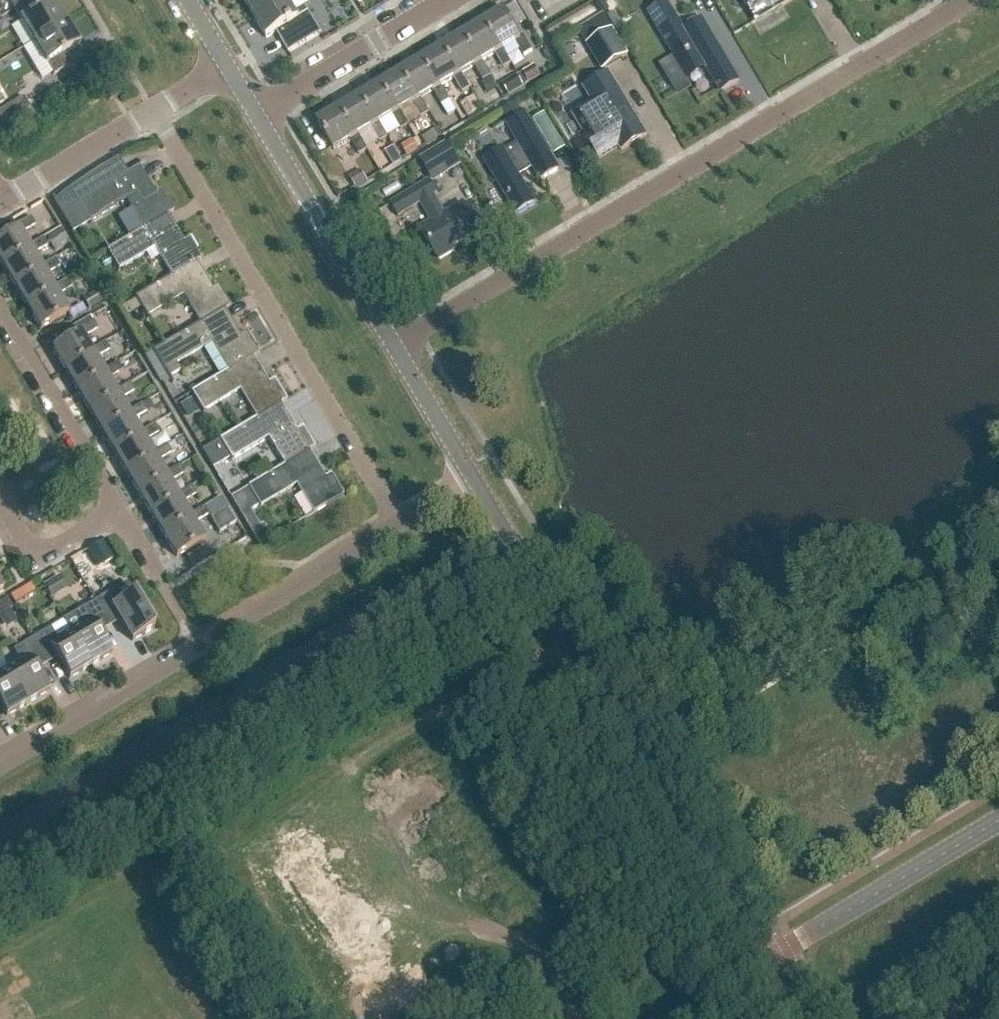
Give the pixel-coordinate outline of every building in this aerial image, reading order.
[(15,11),(34,0),(9,0),(15,11)] [(39,9),(34,0),(15,11),(35,44),(68,24),(54,1),(39,9)] [(256,17),(284,0),(245,0),(256,17)] [(290,0),(284,0),(256,17),(269,39),(278,33),(290,53),(323,34),(307,7),(297,12),(290,0)] [(756,21),(792,0),(743,0),(756,21)] [(719,92),(738,81),(703,22),(685,33),(666,2),(647,14),(685,76),(703,65),(719,92)] [(524,55),(531,52),(522,37),(520,39),(504,12),(483,24),(499,52),(504,49),(516,42),(524,55)] [(604,16),(579,30),(588,45),(587,46),(603,72),(629,57),(613,30),(612,31),(604,16)] [(66,54),(80,45),(68,24),(35,44),(54,76),(72,65),(66,54)] [(512,63),(504,49),(499,52),(483,24),(462,37),(479,64),(483,61),(495,54),(504,68),(512,63)] [(475,66),(484,80),(492,76),(483,61),(479,64),(462,37),(442,49),(458,76),(462,74),(475,66)] [(471,88),(462,74),(458,76),(442,49),(421,61),(438,89),(442,86),(455,78),(463,93),(471,88)] [(450,100),(442,86),(438,89),(421,61),(401,73),(417,101),(421,99),(434,91),(442,105),(450,101),(450,100)] [(529,85),(541,78),(534,67),(522,74),(529,85)] [(430,113),(421,99),(417,101),(401,73),(380,86),(397,113),(401,111),(413,104),(422,118),(430,113)] [(608,73),(583,87),(592,102),(572,114),(584,133),(598,158),(619,147),(621,151),(646,136),(608,73)] [(110,101),(119,95),(107,75),(97,81),(110,101)] [(509,97),(524,88),(517,77),(502,85),(509,97)] [(409,125),(401,111),(397,113),(380,86),(360,98),(376,126),(380,123),(393,115),(402,129),(409,125)] [(30,108),(24,98),(0,113),(0,120),(3,125),(30,108)] [(360,98),(339,110),(356,138),(359,136),(373,128),(381,142),(389,137),(380,123),(376,126),(360,98)] [(468,118),(482,110),(475,98),(460,106),(468,118)] [(450,101),(442,105),(449,116),(456,111),(450,101)] [(356,138),(339,110),(318,123),(335,150),(351,140),(360,154),(368,150),(359,136),(356,138)] [(539,180),(558,169),(525,114),(506,125),(521,149),(507,157),(502,149),(484,160),(516,214),(535,203),(517,174),(531,166),(539,180)] [(431,144),(443,137),(438,129),(426,136),(431,144)] [(407,159),(419,152),(412,141),(401,148),(407,159)] [(433,184),(462,168),(448,144),(419,161),(433,184)] [(386,152),(394,166),(402,161),(394,148),(386,152)] [(174,212),(162,191),(155,195),(140,168),(146,165),(145,164),(126,175),(117,161),(108,167),(104,170),(99,173),(91,179),(84,185),(77,192),(73,196),(74,196),(58,206),(54,199),(53,200),(74,235),(128,202),(144,230),(168,215),(174,212)] [(356,190),(368,183),(361,172),(349,179),(356,190)] [(453,248),(479,232),(465,208),(447,218),(433,196),(436,194),(430,183),(392,206),(399,217),(421,204),(434,226),(422,233),(439,262),(455,252),(453,248)] [(202,259),(190,238),(184,242),(168,215),(144,230),(107,252),(120,272),(156,250),(172,277),(196,263),(202,259)] [(4,268),(32,251),(29,247),(22,235),(36,226),(31,219),(16,228),(18,231),(0,242),(0,262),(4,268)] [(52,250),(67,241),(61,230),(46,238),(52,250)] [(43,239),(29,247),(32,251),(4,268),(16,288),(44,272),(42,268),(34,255),(48,247),(43,239)] [(56,260),(42,268),(44,272),(16,288),(28,309),(56,292),(55,289),(47,276),(60,267),(56,260)] [(231,308),(218,286),(212,290),(196,263),(172,277),(135,299),(147,319),(184,297),(201,326),(225,311),(231,308)] [(59,297),(73,288),(69,281),(55,289),(56,292),(28,309),(40,330),(68,313),(59,297)] [(89,311),(102,303),(96,292),(83,300),(89,311)] [(201,326),(154,354),(170,380),(181,373),(177,366),(212,345),(229,373),(253,358),(259,354),(247,334),(240,337),(225,311),(201,326)] [(94,355),(92,351),(85,339),(99,331),(94,323),(79,332),(80,335),(54,351),(67,372),(94,355)] [(104,372),(97,359),(111,351),(106,343),(92,351),(94,355),(67,372),(79,392),(107,376),(104,372)] [(287,402),(275,381),(269,385),(253,358),(229,373),(192,394),(204,414),(241,393),(257,420),(281,406),(287,402)] [(119,396),(117,392),(109,380),(123,371),(119,364),(104,372),(107,376),(79,392),(91,413),(119,396)] [(129,413),(122,400),(135,392),(131,384),(117,392),(119,396),(91,413),(103,434),(132,417),(129,413)] [(191,401),(180,407),(187,418),(197,412),(191,401)] [(141,434),(134,421),(148,413),(143,405),(129,413),(132,417),(103,434),(116,454),(144,438),(141,434)] [(297,433),(281,406),(257,420),(220,442),(232,461),(268,439),(285,468),(309,453),(315,450),(303,429),(297,433)] [(156,458),(154,454),(146,442),(160,434),(155,426),(141,434),(144,438),(116,454),(128,475),(156,458)] [(168,479),(166,475),(159,462),(172,454),(167,446),(154,454),(156,458),(128,475),(140,496),(168,479)] [(309,453),(285,468),(248,490),(260,509),(296,488),(313,516),(344,497),(331,477),(325,480),(309,453)] [(180,500),(178,496),(171,483),(184,475),(180,467),(166,475),(168,479),(140,496),(152,516),(180,500)] [(190,516),(183,504),(197,495),(192,488),(178,496),(180,500),(152,516),(164,537),(192,520),(190,516)] [(221,498),(204,508),(209,516),(212,521),(228,511),(221,498)] [(205,542),(195,524),(209,516),(204,508),(190,516),(192,520),(164,537),(177,558),(205,542)] [(263,527),(251,534),(259,547),(271,540),(263,527)] [(102,544),(81,556),(88,569),(109,556),(102,544)] [(187,559),(194,570),(212,559),(205,548),(187,559)] [(51,600),(67,590),(59,576),(43,586),(51,600)] [(154,629),(143,611),(147,608),(139,594),(134,596),(133,594),(120,602),(113,591),(95,602),(108,624),(118,618),(132,642),(154,629)] [(98,630),(108,624),(95,602),(76,613),(83,625),(70,632),(91,667),(112,654),(98,630)] [(17,622),(9,609),(0,615),(0,620),(6,629),(17,622)] [(91,667),(70,632),(57,640),(51,629),(32,640),(45,661),(55,655),(70,680),(91,667)] [(49,692),(35,668),(45,661),(32,640),(13,651),(20,662),(7,670),(28,705),(49,692)] [(7,670),(0,674),(0,706),(7,717),(28,705),(7,670)]
